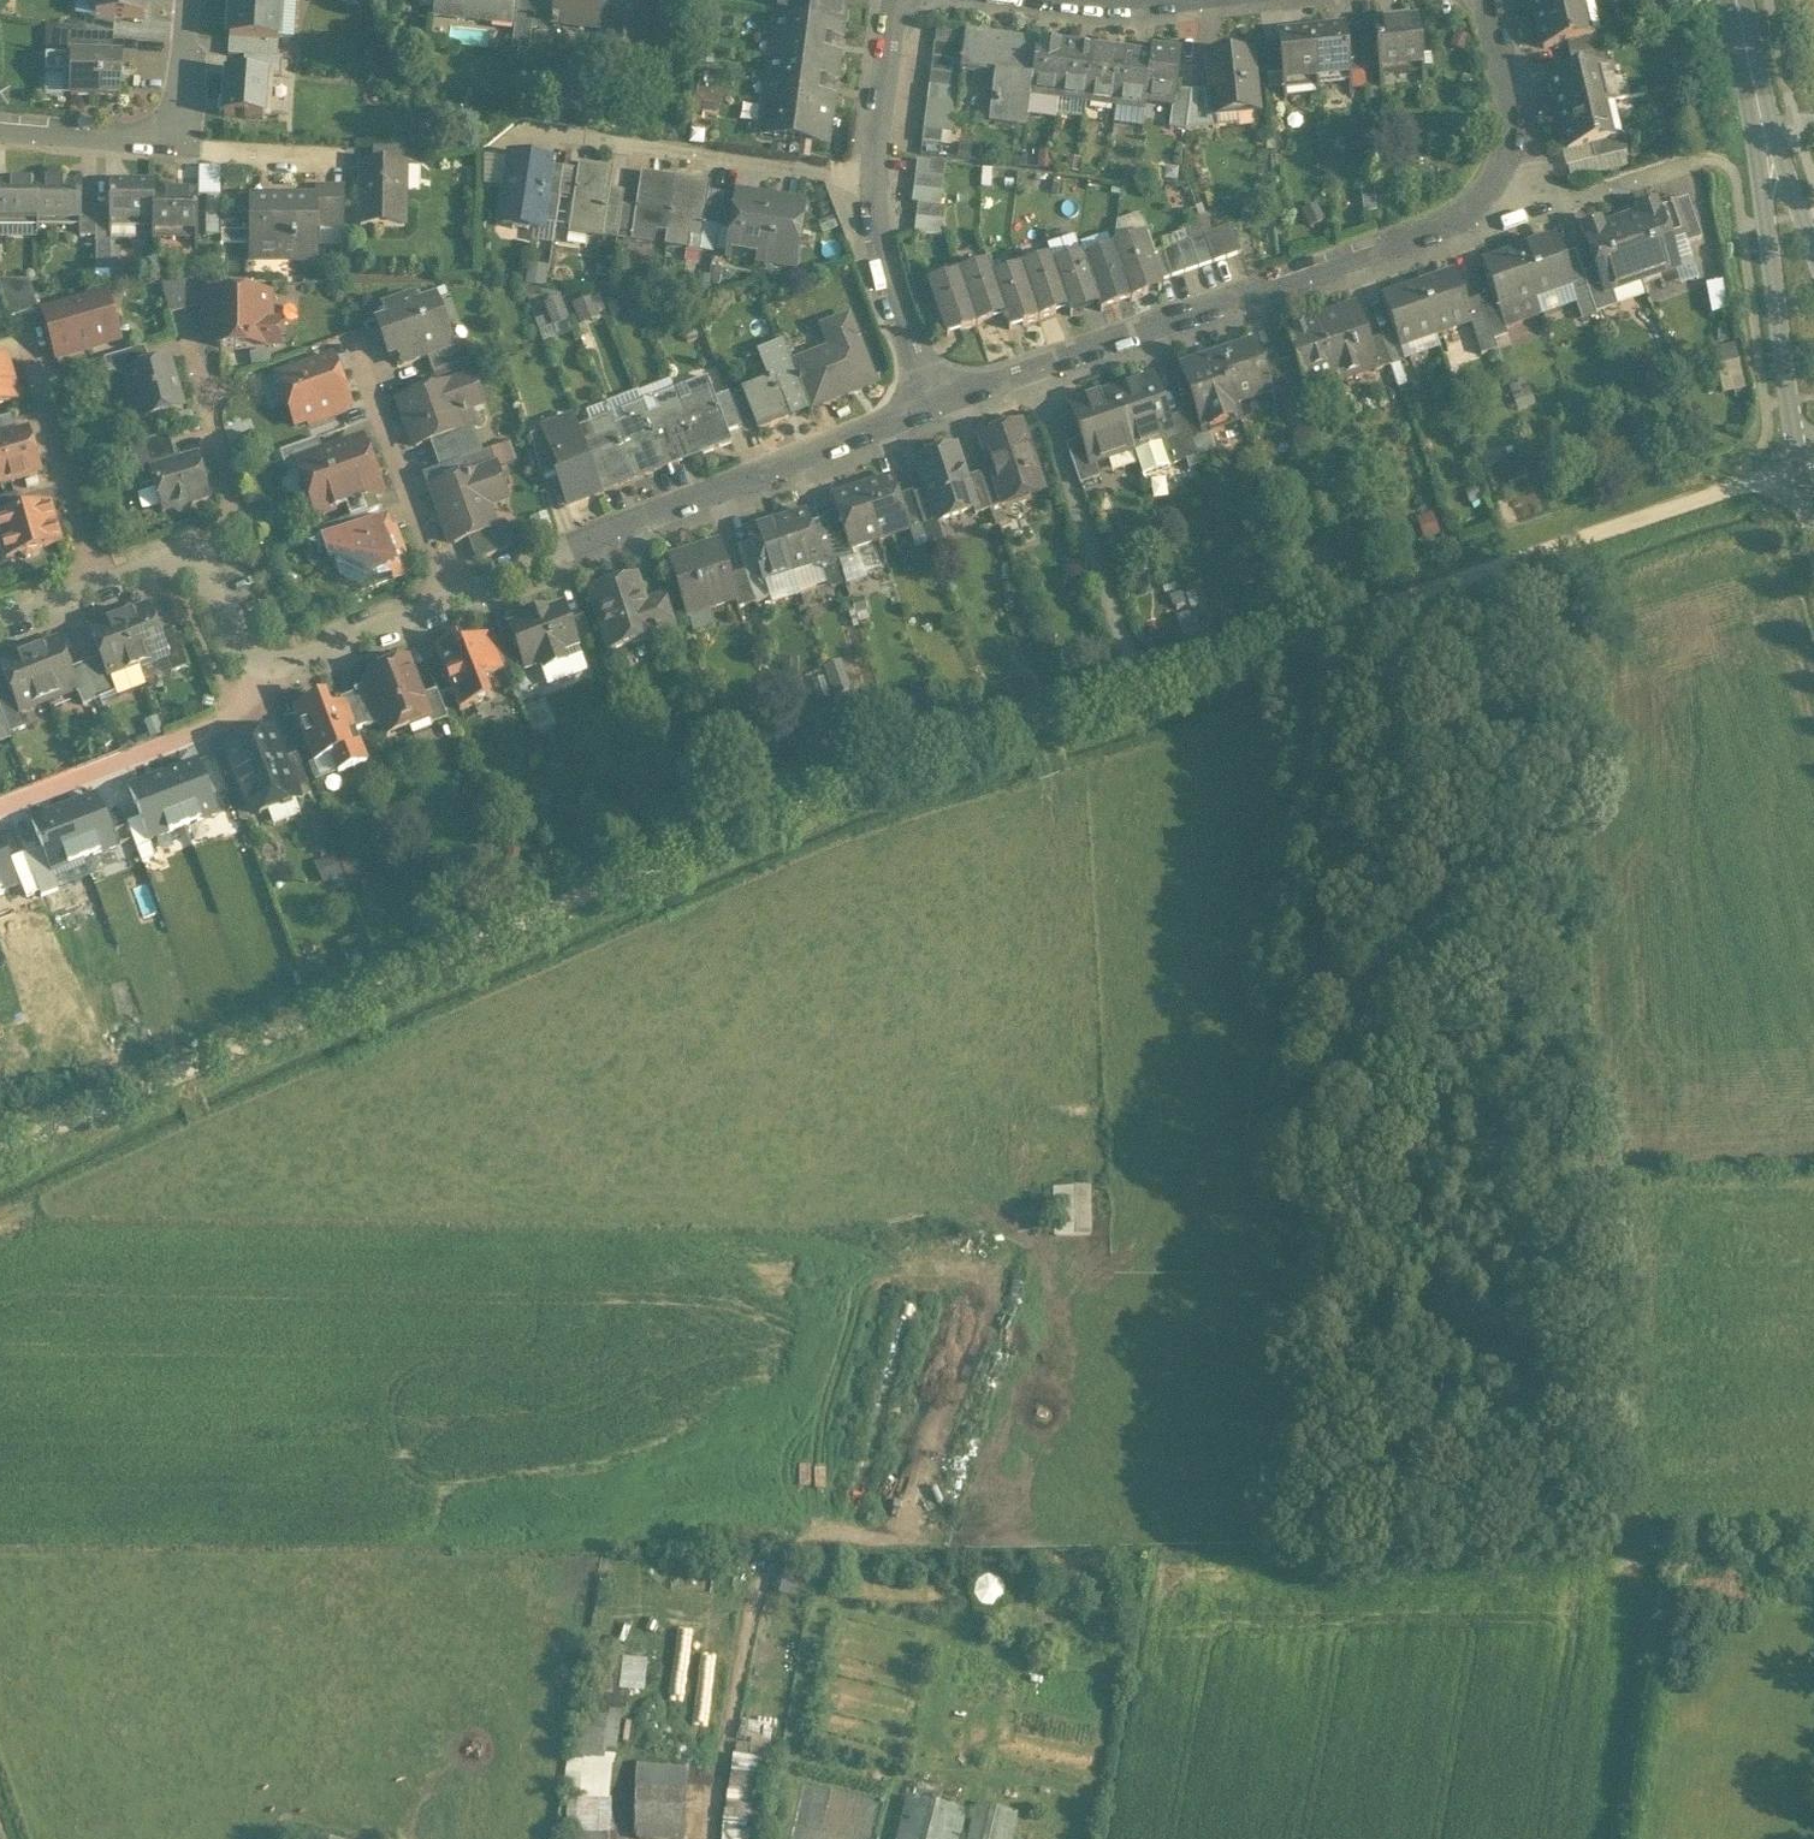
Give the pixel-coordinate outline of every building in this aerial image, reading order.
[(96,17),(96,19),(115,20),(144,22),(145,0),(97,0),(96,17)] [(230,41),(278,44),(281,0),(233,0),(230,41)] [(433,16),(516,26),(519,0),(435,0),(433,16)] [(516,26),(513,50),(530,52),(533,25),(536,0),(519,0),(516,26)] [(533,25),(553,27),(554,24),(552,24),(555,0),(536,0),(533,25)] [(552,24),(554,24),(553,27),(553,28),(558,29),(558,25),(605,31),(602,61),(642,66),(650,0),(555,0),(552,24)] [(776,18),(843,27),(845,7),(822,4),(822,0),(778,0),(776,18)] [(1536,18),(1579,8),(1593,4),(1593,3),(1592,0),(1531,0),(1536,18)] [(1579,8),(1536,18),(1544,50),(1567,45),(1586,40),(1586,39),(1579,8)] [(115,20),(96,19),(96,17),(87,17),(86,34),(114,36),(115,20)] [(776,40),(832,48),(833,41),(841,42),(843,27),(776,18),(776,19),(779,20),(776,40)] [(1417,21),(1374,26),(1378,66),(1379,73),(1422,68),(1417,21)] [(1374,27),(1360,28),(1364,68),(1365,68),(1378,66),(1374,27)] [(1360,28),(1345,30),(1351,76),(1365,75),(1365,68),(1364,68),(1360,28)] [(1345,29),(1312,32),(1317,81),(1318,86),(1351,83),(1351,76),(1345,30),(1345,29)] [(966,34),(937,30),(935,45),(964,48),(966,34)] [(1312,32),(1278,36),(1279,46),(1283,85),(1317,81),(1312,32)] [(86,34),(71,33),(69,59),(84,60),(86,34)] [(114,36),(86,34),(84,60),(112,60),(114,36)] [(1038,43),(966,34),(964,48),(962,62),(962,63),(961,75),(1005,80),(1002,102),(992,101),(990,120),(1027,124),(1031,96),(1038,43)] [(1600,35),(1586,39),(1586,40),(1567,45),(1570,59),(1603,51),(1603,52),(1604,52),(1600,35)] [(832,48),(776,40),(774,61),(837,70),(839,55),(831,54),(832,48)] [(278,44),(230,41),(229,57),(245,58),(277,59),(278,44)] [(1066,47),(1038,43),(1031,96),(1059,99),(1059,98),(1066,48),(1066,47)] [(964,48),(935,45),(933,59),(962,62),(964,48)] [(1279,46),(1265,48),(1268,77),(1270,91),(1284,89),(1283,85),(1279,46)] [(1094,52),(1066,48),(1059,98),(1088,103),(1094,52)] [(1111,53),(1095,51),(1094,52),(1088,103),(1116,107),(1123,54),(1121,54),(1121,57),(1111,56),(1111,53)] [(1603,51),(1570,59),(1574,73),(1592,69),(1593,72),(1607,68),(1603,52),(1603,51)] [(1180,56),(1153,52),(1152,59),(1146,102),(1174,106),(1176,92),(1180,56)] [(1152,59),(1123,54),(1116,107),(1145,110),(1146,102),(1152,59)] [(277,59),(245,58),(244,76),(267,77),(267,78),(282,79),(283,60),(277,59)] [(1252,58),(1209,63),(1212,91),(1215,115),(1216,115),(1257,110),(1252,58)] [(69,59),(46,59),(46,77),(65,78),(65,94),(71,94),(71,97),(121,99),(122,61),(112,60),(84,60),(69,59)] [(962,62),(933,59),(932,73),(960,77),(962,63),(962,62)] [(771,83),(826,90),(827,83),(835,84),(837,70),(774,61),(771,83)] [(1574,73),(1550,78),(1559,116),(1601,106),(1593,72),(1592,69),(1574,73)] [(932,73),(931,73),(930,87),(958,91),(960,77),(932,73)] [(244,76),(228,75),(225,118),(264,121),(267,78),(267,77),(244,76)] [(1317,81),(1283,85),(1284,89),(1285,100),(1319,96),(1318,86),(1317,81)] [(826,90),(771,83),(768,103),(765,103),(832,112),(834,97),(825,96),(826,90)] [(958,91),(930,87),(928,102),(956,106),(958,91)] [(1212,91),(1191,94),(1186,133),(1217,130),(1216,115),(1215,115),(1212,91)] [(1191,94),(1176,92),(1174,106),(1170,131),(1186,133),(1191,94)] [(956,106),(928,102),(926,116),(954,120),(956,106)] [(832,112),(765,103),(761,133),(828,141),(832,112)] [(1601,106),(1559,116),(1568,154),(1591,148),(1610,143),(1609,141),(1622,138),(1614,103),(1601,106)] [(954,120),(926,116),(924,131),(943,133),(952,134),(954,120)] [(943,133),(924,131),(922,144),(941,146),(943,133)] [(1622,138),(1609,141),(1610,143),(1591,148),(1595,162),(1627,154),(1623,137),(1622,138)] [(1591,148),(1568,154),(1574,182),(1598,176),(1591,148)] [(405,149),(374,149),(374,165),(405,165),(405,149)] [(1631,168),(1627,154),(1595,162),(1598,176),(1631,168)] [(551,163),(513,157),(512,162),(508,190),(502,224),(509,225),(513,230),(529,233),(534,229),(540,230),(541,225),(550,168),(551,163)] [(485,187),(508,190),(512,162),(485,158),(485,187)] [(946,165),(917,162),(916,176),(944,179),(946,165)] [(374,165),(362,165),(361,227),(405,228),(406,165),(405,165),(374,165)] [(613,172),(579,167),(574,200),(569,234),(603,239),(610,191),(613,172)] [(564,170),(550,168),(541,225),(555,227),(560,198),(564,170)] [(578,172),(564,170),(560,198),(574,200),(578,172)] [(676,182),(642,176),(637,210),(631,243),(652,246),(654,233),(667,235),(665,248),(666,248),(676,182)] [(944,179),(916,176),(912,204),(918,205),(941,208),(944,179)] [(710,187),(676,182),(666,248),(686,251),(688,238),(702,240),(704,227),(709,194),(710,187)] [(0,185),(0,223),(39,223),(39,185),(0,185)] [(83,185),(39,185),(39,223),(80,224),(82,224),(82,208),(83,185)] [(155,186),(111,185),(111,234),(112,234),(112,224),(153,225),(154,225),(155,195),(155,192),(155,186)] [(345,190),(316,190),(316,200),(316,228),(345,228),(345,190)] [(625,193),(610,191),(603,239),(617,241),(622,207),(625,193)] [(199,192),(155,192),(155,195),(154,225),(153,225),(153,234),(196,235),(196,250),(198,250),(199,192)] [(724,196),(709,194),(704,227),(718,229),(724,196)] [(738,198),(724,196),(718,229),(733,231),(738,198)] [(805,206),(738,196),(733,231),(730,260),(795,270),(805,206)] [(222,197),(206,197),(206,235),(222,236),(222,197)] [(316,200),(252,200),(251,259),(316,259),(316,228),(316,200)] [(1688,201),(1657,211),(1667,240),(1681,236),(1685,247),(1702,241),(1688,201)] [(941,208),(918,205),(915,233),(943,236),(947,208),(941,208)] [(637,210),(622,207),(617,241),(631,243),(637,210)] [(97,209),(82,208),(82,224),(80,224),(80,238),(97,238),(97,209)] [(1657,211),(1621,224),(1641,282),(1677,269),(1667,240),(1657,211)] [(1621,224),(1585,236),(1596,271),(1604,294),(1612,292),(1641,282),(1621,224)] [(1232,227),(1204,236),(1214,264),(1242,254),(1232,227)] [(1204,237),(1191,241),(1200,268),(1213,264),(1204,236),(1204,237)] [(1143,238),(1114,248),(1114,249),(1132,302),(1161,292),(1158,283),(1149,255),(1143,238)] [(1555,240),(1519,253),(1535,298),(1569,286),(1567,280),(1569,280),(1562,258),(1555,240)] [(1190,241),(1177,246),(1186,273),(1200,268),(1191,241),(1190,241)] [(112,245),(96,245),(96,271),(111,271),(112,245)] [(1177,246),(1163,250),(1172,277),(1186,273),(1177,246)] [(1114,249),(1085,258),(1084,254),(1082,255),(1101,307),(1100,308),(1101,312),(1132,302),(1114,249)] [(1163,251),(1149,255),(1158,283),(1172,278),(1172,277),(1172,278),(1163,251)] [(1519,253),(1483,265),(1493,296),(1500,315),(1537,303),(1535,298),(1519,253)] [(1576,253),(1562,258),(1569,280),(1567,280),(1569,286),(1572,295),(1587,290),(1588,290),(1582,275),(1583,275),(1576,253)] [(1082,255),(1054,264),(1052,257),(1051,257),(1054,264),(1053,265),(1068,311),(1071,317),(1100,308),(1101,307),(1082,255)] [(1051,257),(1021,267),(1039,321),(1068,311),(1053,265),(1054,264),(1051,257)] [(988,263),(956,274),(975,328),(1005,317),(1010,331),(988,263)] [(1021,267),(993,277),(989,263),(988,263),(1010,331),(1039,321),(1021,267)] [(528,266),(527,284),(544,286),(546,267),(528,266)] [(1583,275),(1582,275),(1588,290),(1587,290),(1596,316),(1618,309),(1612,292),(1604,294),(1596,271),(1583,275)] [(956,274),(929,284),(947,337),(975,328),(956,274)] [(1456,275),(1419,287),(1436,337),(1471,325),(1472,325),(1466,305),(1456,275)] [(0,281),(0,284),(10,319),(39,310),(30,281),(0,281)] [(191,283),(161,282),(170,316),(200,307),(191,283)] [(1419,287),(1383,300),(1395,337),(1400,350),(1401,349),(1436,337),(1419,287)] [(1500,315),(1493,296),(1479,300),(1491,333),(1494,343),(1508,338),(1500,315)] [(108,297),(44,315),(57,359),(120,341),(108,297)] [(270,297),(206,297),(206,318),(216,328),(216,343),(222,349),(274,349),(280,347),(279,331),(274,326),(270,326),(270,297)] [(550,325),(567,321),(561,298),(544,302),(550,325)] [(436,302),(418,308),(415,299),(384,310),(389,323),(384,325),(389,339),(383,341),(390,359),(412,351),(416,363),(428,359),(453,350),(453,349),(436,302)] [(1491,333),(1479,300),(1466,305),(1472,325),(1471,325),(1475,338),(1491,333)] [(1355,309),(1319,321),(1337,376),(1340,383),(1374,372),(1376,371),(1367,344),(1355,309)] [(876,385),(850,318),(825,328),(834,349),(806,360),(823,402),(824,405),(876,385)] [(1319,321),(1287,332),(1296,360),(1305,387),(1307,387),(1337,376),(1319,321)] [(1491,333),(1475,338),(1478,348),(1494,343),(1491,333)] [(1395,337),(1382,342),(1390,367),(1405,362),(1401,349),(1400,350),(1395,337)] [(1381,339),(1367,344),(1376,371),(1374,372),(1374,374),(1391,368),(1390,367),(1382,342),(1381,339)] [(1255,343),(1219,356),(1236,406),(1271,394),(1272,393),(1261,361),(1255,343)] [(453,350),(428,359),(433,375),(472,362),(465,344),(453,349),(453,350)] [(784,344),(760,353),(770,381),(769,382),(769,384),(744,393),(755,422),(759,431),(811,411),(793,365),(784,344)] [(146,348),(105,360),(109,375),(113,374),(128,382),(130,377),(129,374),(152,368),(146,348)] [(1236,406),(1219,356),(1182,368),(1195,407),(1204,431),(1205,431),(1240,418),(1236,406)] [(1291,402),(1278,366),(1279,366),(1276,357),(1261,361),(1272,393),(1271,394),(1275,407),(1291,402)] [(333,359),(278,378),(296,428),(309,423),(311,428),(342,417),(344,416),(342,412),(351,409),(333,359)] [(1730,387),(1748,383),(1742,359),(1724,364),(1730,387)] [(19,402),(6,360),(0,362),(0,407),(19,402)] [(823,402),(806,360),(793,365),(809,407),(823,402)] [(1279,366),(1278,366),(1291,402),(1310,396),(1307,387),(1305,387),(1296,360),(1279,366)] [(152,368),(129,374),(130,377),(128,382),(127,383),(132,398),(137,401),(143,423),(146,422),(152,425),(160,423),(163,417),(183,411),(169,362),(152,368)] [(473,377),(400,403),(416,449),(433,443),(467,431),(463,419),(466,412),(471,410),(483,406),(473,377)] [(707,379),(688,386),(693,398),(681,403),(680,404),(700,454),(732,442),(728,433),(715,399),(707,379)] [(1153,379),(1114,392),(1135,451),(1134,451),(1143,477),(1171,467),(1162,442),(1173,438),(1168,421),(1153,379)] [(676,391),(656,399),(660,411),(648,416),(647,416),(667,467),(700,454),(680,404),(681,403),(676,391)] [(1135,451),(1114,392),(1072,408),(1082,440),(1091,466),(1095,465),(1134,451),(1135,451)] [(744,393),(730,398),(742,427),(755,422),(744,393)] [(730,398),(729,394),(715,399),(728,433),(742,427),(730,398)] [(644,404),(624,411),(627,421),(615,426),(614,426),(635,479),(667,467),(647,416),(648,416),(644,404)] [(635,479),(614,426),(615,426),(611,416),(610,416),(606,406),(587,413),(592,424),(578,429),(603,492),(635,479)] [(1204,431),(1195,407),(1181,412),(1182,416),(1183,416),(1198,458),(1213,453),(1205,431),(1204,431)] [(463,419),(467,431),(477,427),(471,410),(466,412),(463,419)] [(1182,416),(1168,421),(1173,438),(1162,442),(1171,467),(1198,458),(1183,416),(1182,416)] [(0,422),(0,442),(17,437),(12,418),(0,422)] [(568,505),(603,492),(578,429),(575,419),(544,431),(559,472),(561,477),(558,478),(568,505)] [(1020,426),(982,439),(992,471),(1003,503),(1005,503),(1041,490),(1020,426)] [(467,431),(433,443),(442,470),(460,463),(483,455),(475,432),(467,431)] [(542,479),(559,472),(544,431),(530,438),(542,479)] [(0,442),(0,487),(40,475),(28,434),(17,437),(0,442)] [(169,436),(128,449),(140,489),(155,485),(151,472),(177,464),(169,436)] [(318,440),(280,454),(286,471),(300,466),(299,465),(324,456),(318,440)] [(1082,440),(1066,445),(1080,486),(1100,479),(1095,465),(1091,466),(1082,440)] [(324,456),(299,465),(300,466),(307,486),(302,490),(306,504),(313,504),(318,517),(347,507),(375,497),(381,495),(363,442),(324,456)] [(955,451),(918,464),(927,492),(938,523),(974,511),(975,511),(965,480),(955,451)] [(483,455),(460,463),(466,479),(496,468),(497,469),(498,469),(492,452),(483,455)] [(177,464),(151,472),(155,485),(163,513),(174,510),(181,513),(188,511),(191,505),(209,500),(197,458),(177,464)] [(466,479),(432,491),(451,547),(468,541),(497,531),(496,530),(489,511),(486,502),(505,495),(497,469),(496,468),(466,479)] [(992,471),(979,476),(991,512),(1006,507),(1005,503),(1003,503),(992,471)] [(991,512),(979,476),(965,480),(975,511),(974,511),(976,517),(991,512)] [(893,479),(863,489),(880,541),(910,532),(899,497),(893,479)] [(880,541),(863,489),(833,498),(838,512),(850,551),(851,551),(880,541)] [(927,492),(914,497),(923,527),(923,528),(938,523),(927,492)] [(914,497),(912,493),(899,497),(910,532),(923,527),(914,497)] [(486,502),(489,511),(509,504),(505,495),(486,502)] [(0,502),(0,519),(20,513),(16,497),(0,502)] [(375,497),(347,507),(352,521),(380,511),(375,497)] [(0,519),(0,536),(7,560),(20,556),(26,560),(35,558),(38,551),(60,545),(54,524),(50,525),(44,507),(20,513),(0,519)] [(838,512),(823,517),(824,520),(825,520),(839,564),(840,564),(854,559),(851,551),(850,551),(838,512)] [(807,513),(778,522),(795,575),(823,566),(824,566),(811,524),(807,513)] [(839,564),(825,520),(824,520),(811,524),(824,566),(823,566),(826,575),(841,570),(840,564),(839,564)] [(352,521),(321,532),(326,545),(357,534),(352,521)] [(778,522),(748,532),(752,544),(765,585),(766,584),(795,575),(778,522)] [(497,531),(468,541),(477,564),(515,549),(507,526),(496,530),(497,531)] [(382,528),(373,531),(371,534),(367,531),(357,535),(357,534),(326,545),(325,546),(330,560),(334,561),(341,581),(363,591),(392,581),(393,581),(408,576),(403,563),(405,558),(395,533),(391,534),(390,532),(388,530),(385,529),(382,528)] [(765,585),(752,544),(738,548),(746,573),(756,605),(771,600),(766,584),(765,585)] [(720,545),(669,561),(689,623),(690,623),(688,617),(736,602),(737,602),(729,577),(720,545)] [(756,605),(746,573),(729,577),(737,602),(736,602),(738,610),(756,605)] [(635,578),(591,592),(611,654),(655,640),(654,638),(663,635),(655,608),(646,611),(644,605),(635,578)] [(666,598),(644,605),(646,611),(655,608),(663,635),(676,630),(666,598)] [(148,609),(120,620),(139,669),(166,659),(167,658),(160,638),(148,609)] [(544,613),(526,620),(528,623),(510,630),(512,636),(525,669),(543,663),(547,672),(546,672),(552,688),(587,674),(583,663),(583,662),(563,610),(546,616),(544,613)] [(120,620),(90,631),(101,659),(110,680),(111,680),(117,694),(116,695),(118,698),(118,699),(142,689),(145,684),(139,669),(120,620)] [(175,632),(160,638),(167,658),(166,659),(172,675),(189,668),(175,632)] [(495,642),(493,636),(480,641),(493,676),(506,671),(495,642)] [(512,636),(495,642),(506,671),(507,676),(525,669),(512,636)] [(479,641),(459,649),(456,642),(436,650),(460,713),(491,701),(483,680),(493,676),(480,641),(479,641)] [(60,643),(30,655),(49,702),(77,691),(78,690),(71,671),(60,643)] [(30,655),(1,666),(12,694),(19,713),(20,713),(49,702),(30,655)] [(110,680),(101,659),(86,665),(100,701),(116,695),(117,694),(111,680),(110,680)] [(407,661),(365,679),(382,725),(388,738),(410,730),(413,738),(433,730),(432,728),(429,722),(430,721),(422,698),(407,661)] [(86,665),(71,671),(78,690),(77,691),(83,707),(100,701),(86,665)] [(382,725),(368,687),(354,692),(356,695),(368,728),(369,730),(382,725)] [(437,692),(422,698),(430,721),(429,722),(432,728),(448,722),(437,692)] [(12,694),(0,698),(0,710),(10,736),(27,729),(20,713),(19,713),(12,694)] [(368,728),(356,695),(341,701),(343,707),(345,707),(355,733),(368,728)] [(327,707),(316,711),(314,703),(295,711),(315,764),(332,758),(339,775),(367,764),(355,733),(345,707),(343,707),(329,713),(327,707)] [(0,710),(0,745),(12,740),(10,736),(0,710)] [(272,731),(227,749),(252,814),(260,817),(268,814),(271,806),(271,804),(293,795),(296,803),(299,801),(283,761),(272,731)] [(297,756),(283,761),(299,801),(312,796),(297,756)] [(166,778),(186,830),(218,817),(198,766),(166,778)] [(150,843),(186,830),(166,778),(130,792),(142,821),(150,843)] [(271,806),(268,814),(275,829),(302,818),(296,803),(293,795),(271,804),(271,806)] [(66,811),(85,862),(117,850),(97,799),(66,811)] [(53,874),(85,862),(66,811),(33,824),(43,852),(52,875),(53,874)] [(150,843),(142,821),(128,826),(144,866),(157,861),(150,843)] [(18,888),(0,842),(0,895),(18,888)] [(52,875),(43,852),(27,859),(41,895),(43,899),(60,893),(53,874),(52,875)] [(326,890),(346,881),(335,856),(315,865),(326,890)] [(344,876),(365,873),(362,856),(341,859),(344,876)] [(41,895),(27,859),(26,857),(13,862),(28,900),(41,895)] [(1090,1188),(1055,1189),(1057,1237),(1091,1236),(1090,1188)] [(644,1692),(647,1659),(622,1657),(619,1689),(644,1692)] [(610,1717),(579,1711),(563,1792),(594,1798),(610,1717)] [(737,1722),(736,1752),(769,1754),(770,1723),(737,1722)] [(728,1810),(755,1811),(758,1755),(731,1753),(728,1810)] [(637,1770),(634,1838),(684,1838),(686,1772),(637,1770)] [(594,1798),(563,1792),(577,1833),(609,1834),(612,1801),(594,1798)] [(896,1838),(961,1838),(967,1813),(905,1798),(896,1838)] [(967,1838),(1014,1838),(1019,1815),(975,1805),(967,1838)]
